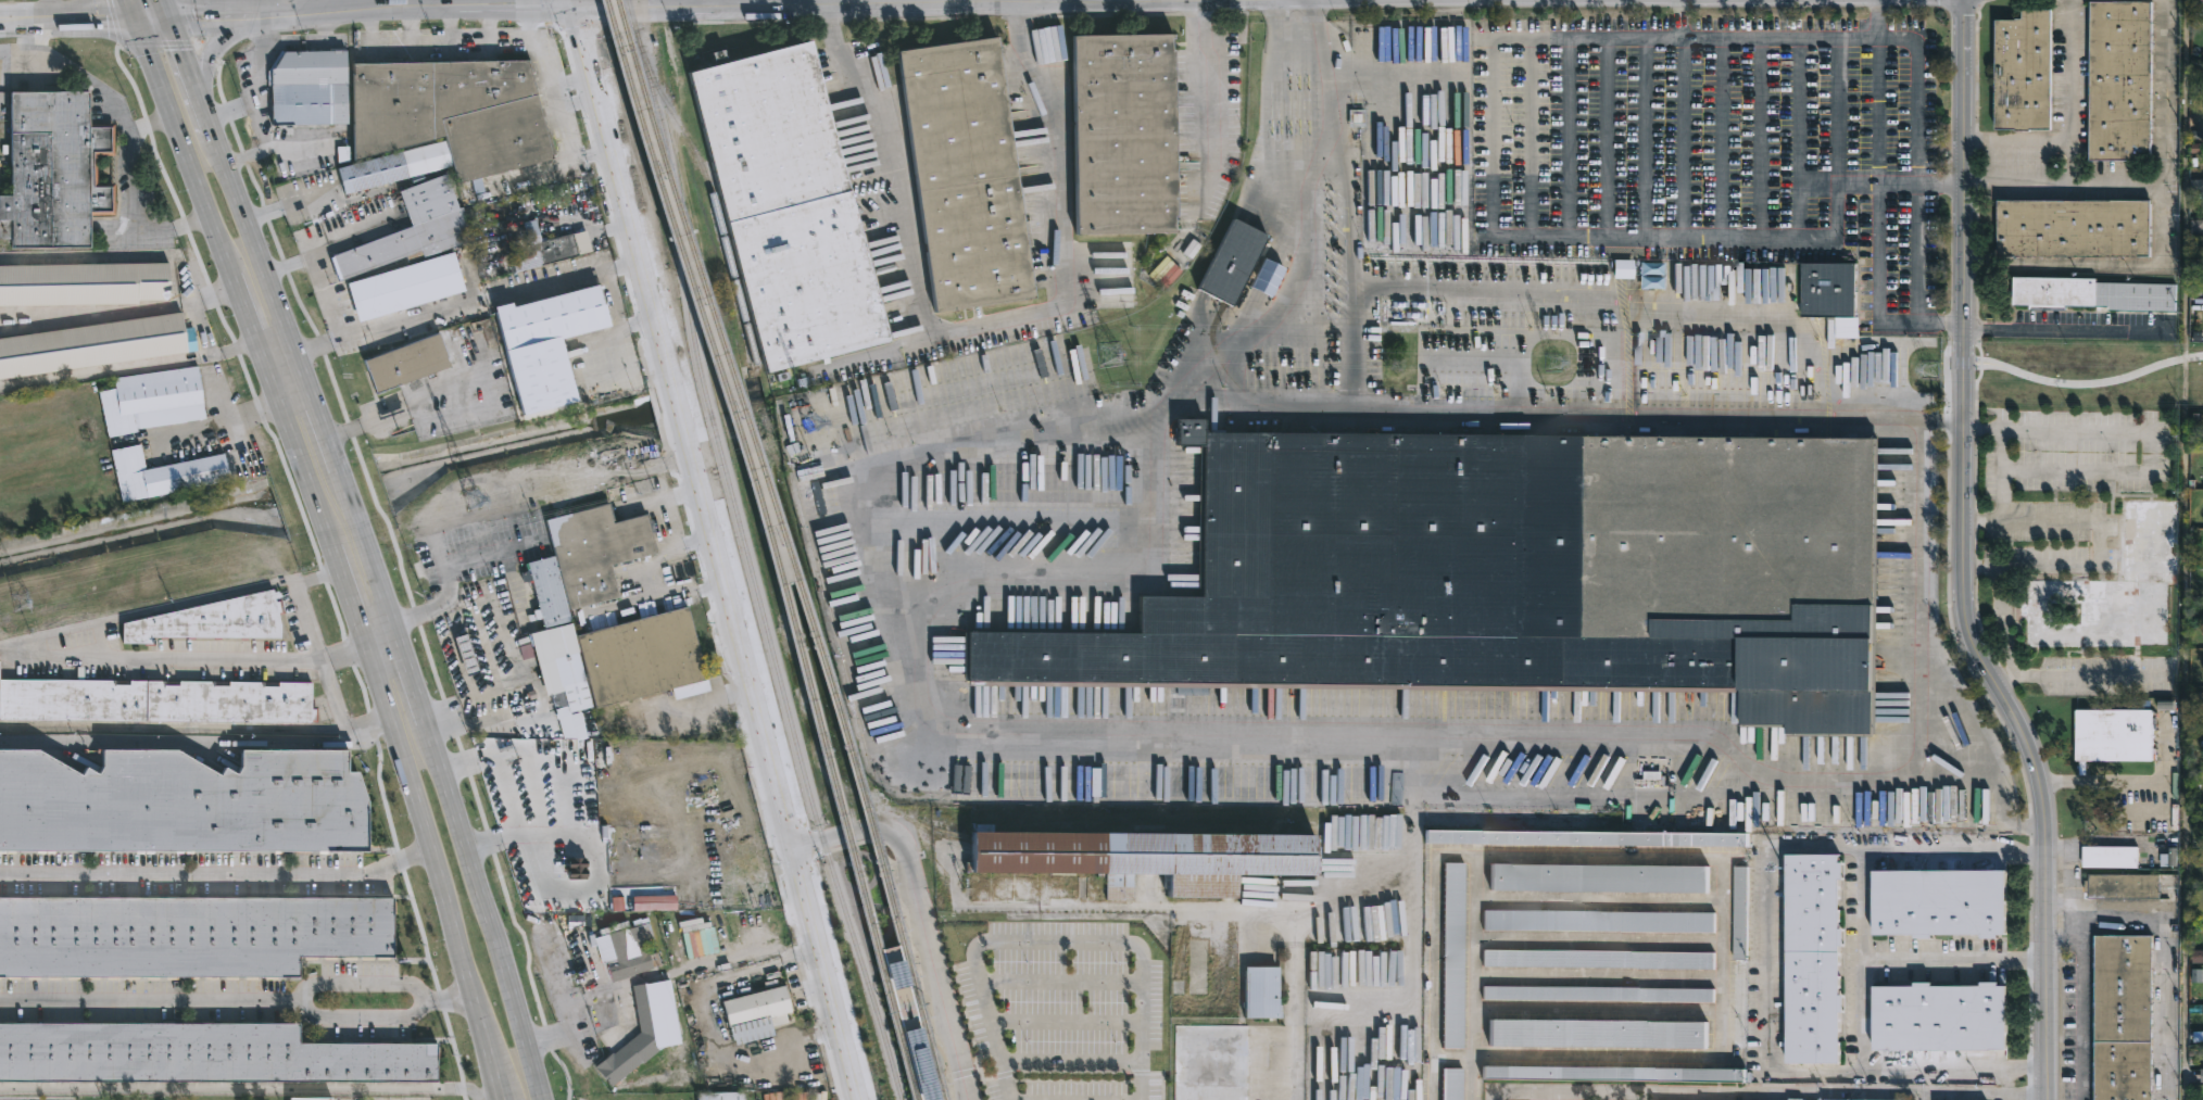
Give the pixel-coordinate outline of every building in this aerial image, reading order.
[(2135,159),(2092,159),(2092,0),(2153,0),(2153,159),(2135,159)] [(2028,128),(2028,130),(1992,129),(1993,18),(2021,17),(2021,8),(2050,8),(2049,129),(2028,128)] [(1169,41),(1169,50),(1172,50),(1175,216),(1172,216),(1172,228),(1175,228),(1175,232),(1074,235),(1071,35),(1171,33),(1171,37),(1169,37),(1169,41)] [(934,313),(933,313),(895,50),(995,36),(1033,299),(934,313)] [(811,52),(858,233),(863,232),(890,340),(763,374),(684,72),(807,39),(811,52)] [(343,52),(345,124),(289,125),(289,127),(272,128),(270,124),(268,124),(268,117),(267,117),(266,71),(267,71),(280,50),(282,51),(327,50),(327,48),(343,48),(343,52)] [(529,60),(532,73),(528,74),(538,108),(540,108),(542,117),(540,117),(543,132),(547,131),(554,156),(549,157),(550,159),(479,177),(482,193),(473,195),(469,180),(454,184),(450,167),(341,194),(335,168),(443,141),(442,137),(350,161),(349,63),(529,60)] [(7,220),(0,220),(0,195),(7,195),(5,92),(85,91),(85,123),(111,123),(111,155),(93,155),(93,187),(110,187),(111,215),(85,215),(85,248),(7,248),(7,220)] [(444,175),(456,210),(462,207),(471,240),(421,257),(419,251),(337,280),(328,257),(411,226),(399,191),(444,175)] [(2152,255),(2000,256),(2000,200),(2152,200),(2152,255)] [(534,219),(540,241),(571,232),(577,255),(513,273),(508,256),(531,250),(524,223),(534,219)] [(1195,292),(1233,310),(1266,238),(1228,221),(1195,292)] [(480,287),(355,324),(344,283),(468,246),(480,287)] [(1633,279),(1613,279),(1613,260),(1634,260),(1633,279)] [(1662,262),(1661,289),(1639,289),(1639,262),(1662,262)] [(1860,316),(1859,338),(1835,338),(1836,317),(1801,316),(1802,262),(1856,264),(1855,316),(1860,316)] [(134,304),(0,306),(0,266),(166,263),(166,300),(134,301),(134,304)] [(2178,283),(2177,311),(2110,309),(2110,306),(2098,305),(2067,305),(2067,309),(2031,308),(2031,305),(2015,305),(2015,277),(2098,279),(2098,282),(2178,283)] [(595,285),(607,326),(558,339),(574,401),(518,415),(491,307),(508,303),(509,307),(595,285)] [(196,351),(0,379),(0,338),(178,312),(181,329),(191,327),(196,351)] [(399,384),(373,394),(361,361),(436,332),(449,366),(399,384)] [(111,437),(105,438),(96,380),(196,366),(203,419),(134,428),(135,432),(111,437)] [(1203,419),(1203,433),(1879,439),(1877,737),(1788,737),(1788,728),(1742,728),(1742,693),(966,687),(966,681),(962,681),(962,633),(1137,634),(1138,598),(1197,598),(1198,446),(1176,446),(1176,419),(1203,419)] [(137,444),(142,470),(222,454),(227,481),(118,504),(109,450),(137,444)] [(607,504),(612,523),(643,516),(645,521),(650,520),(653,532),(649,533),(654,554),(609,565),(618,597),(566,611),(576,650),(556,656),(554,649),(526,657),(520,635),(541,630),(539,619),(527,621),(526,617),(531,615),(530,611),(537,609),(525,564),(553,556),(543,521),(607,504)] [(2168,584),(2178,584),(2178,504),(2125,504),(2125,582),(2020,582),(2020,621),(2027,621),(2027,649),(2168,649),(2168,584)] [(273,594),(274,598),(278,597),(281,612),(275,614),(278,627),(278,638),(151,637),(151,645),(119,644),(119,624),(272,590),(273,594)] [(706,680),(709,692),(674,701),(670,690),(592,710),(574,636),(687,607),(706,680)] [(480,673),(467,678),(454,637),(467,633),(480,673)] [(568,713),(569,716),(592,709),(599,735),(575,742),(574,738),(561,739),(555,717),(554,717),(549,696),(561,693),(559,687),(567,685),(561,659),(577,656),(590,708),(568,713)] [(315,724),(0,721),(0,681),(310,684),(310,707),(315,707),(315,724)] [(2153,762),(2078,762),(2078,710),(2154,710),(2154,762),(2153,762)] [(369,855),(0,855),(0,751),(38,751),(83,777),(87,770),(99,776),(103,769),(103,751),(179,751),(222,777),(227,769),(239,776),(242,768),(242,751),(351,751),(351,774),(361,774),(369,802),(369,855)] [(992,825),(992,835),(1314,838),(1313,880),(1234,878),(1233,901),(1166,900),(1166,877),(1132,876),(1132,901),(1105,901),(1105,877),(968,876),(969,835),(975,835),(975,825),(992,825)] [(1749,847),(1425,846),(1425,833),(1749,834),(1749,847)] [(2081,867),(2082,846),(2138,847),(2137,868),(2081,867)] [(1840,863),(1845,864),(1845,881),(1840,881),(1840,926),(1847,926),(1847,944),(1841,944),(1841,992),(1846,992),(1846,1010),(1841,1010),(1841,1061),(1789,1061),(1788,856),(1840,856),(1840,863)] [(1462,1048),(1443,1048),(1445,861),(1464,862),(1462,1048)] [(1709,893),(1490,892),(1490,865),(1710,868),(1709,893)] [(1746,1048),(1733,1048),(1735,868),(1748,868),(1746,1048)] [(2007,872),(2009,936),(2000,936),(2000,940),(1982,940),(1981,936),(1934,937),(1934,939),(1917,940),(1916,936),(1886,937),(1886,933),(1876,933),(1875,873),(2007,872)] [(2138,874),(2160,874),(2160,899),(2089,898),(2089,893),(2085,893),(2085,881),(2088,881),(2089,874),(2138,874)] [(295,975),(0,975),(0,900),(391,900),(391,956),(295,956),(295,975)] [(1714,931),(1483,928),(1484,909),(1714,911),(1714,931)] [(647,916),(654,939),(643,943),(649,953),(656,951),(660,965),(610,982),(597,936),(632,926),(630,920),(647,916)] [(2154,934),(2153,1099),(2097,1099),(2097,934),(2154,934)] [(1714,968),(1483,966),(1483,949),(1715,951),(1714,968)] [(1277,965),(1277,1003),(1281,1003),(1281,1016),(1244,1016),(1244,965),(1277,965)] [(2000,979),(2000,983),(2009,983),(2009,1048),(1876,1049),(1876,984),(1917,984),(1917,979),(1935,979),(1935,984),(1984,983),(1984,979),(2000,979)] [(667,981),(679,1044),(657,1048),(658,1050),(612,1087),(595,1066),(613,1052),(601,1037),(615,1025),(628,1040),(642,1029),(635,1022),(639,1021),(632,985),(667,981)] [(771,1016),(776,1034),(737,1044),(732,1026),(730,1027),(723,1000),(786,984),(793,1011),(771,1016)] [(1714,1000),(1483,998),(1483,985),(1714,987),(1714,1000)] [(1207,994),(1207,999),(1216,999),(1216,1006),(1196,1007),(1196,994),(1182,994),(1182,986),(1218,986),(1218,994),(1207,994)] [(1708,1047),(1489,1045),(1490,1017),(1708,1020),(1708,1047)] [(435,1080),(0,1081),(0,1022),(295,1022),(295,1039),(295,1042),(435,1042),(435,1080)] [(1247,1097),(1247,1099),(1174,1099),(1174,1024),(1248,1024),(1248,1026),(1247,1074),(1250,1074),(1249,1097),(1247,1097)] [(1482,1078),(1482,1064),(1747,1066),(1747,1080),(1482,1078)] [(1462,1067),(1462,1099),(1442,1099),(1443,1067),(1462,1067)]
